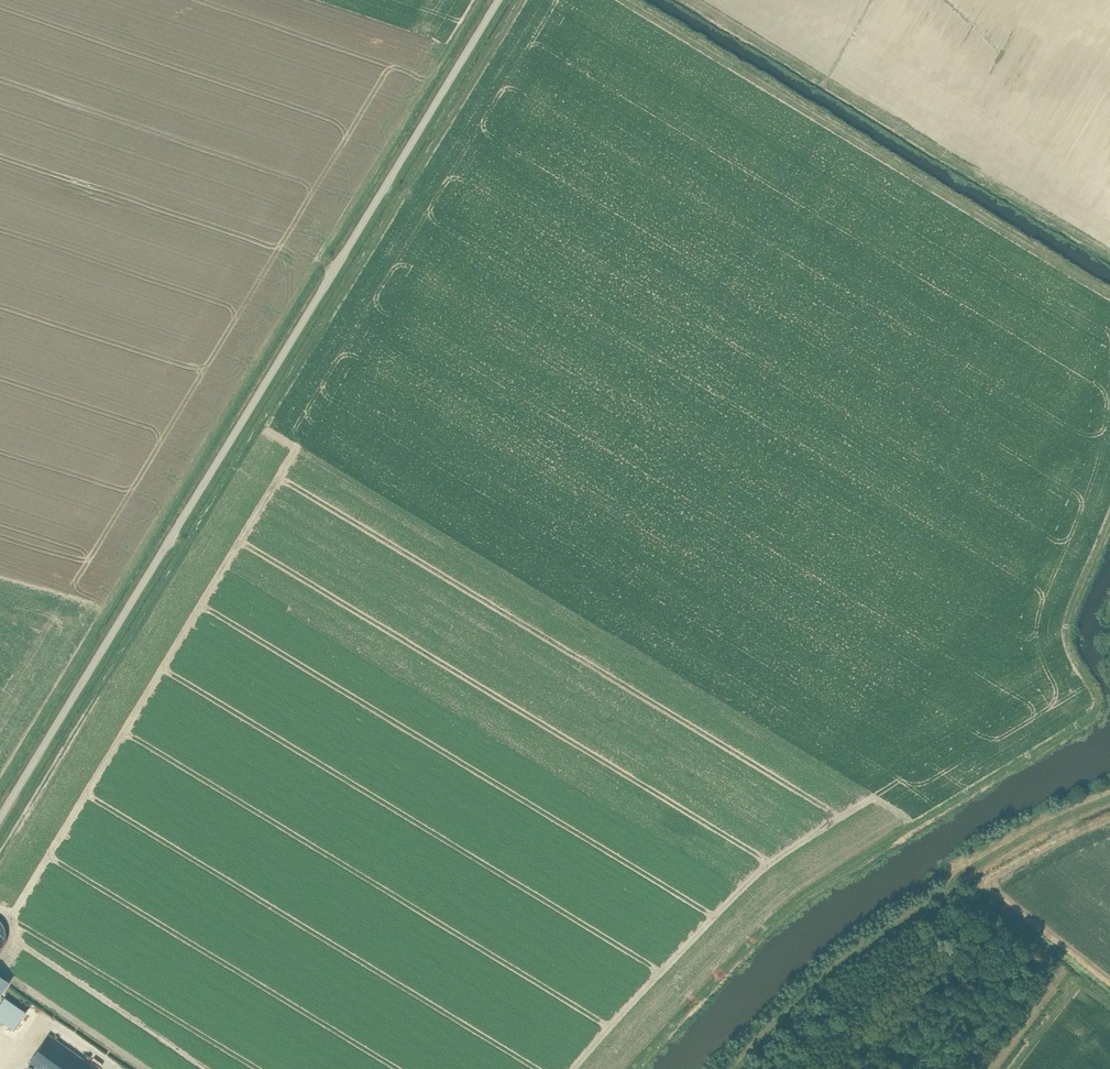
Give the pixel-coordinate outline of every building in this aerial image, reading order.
[(0,995),(8,984),(0,978),(0,995)] [(5,997),(0,1003),(0,1020),(14,1030),(26,1012),(5,997)] [(23,1037),(29,1028),(35,1018),(26,1012),(14,1030),(23,1037)] [(49,1035),(29,1063),(37,1068),(97,1068),(49,1035)]
